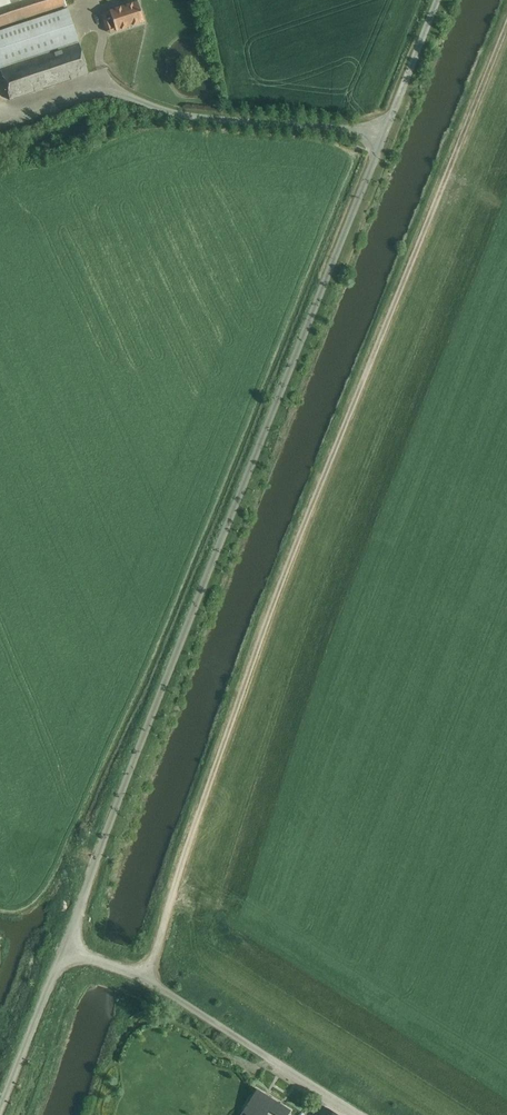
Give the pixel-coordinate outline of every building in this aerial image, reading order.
[(0,8),(0,28),(66,6),(64,0),(24,0),(0,8)] [(109,11),(103,13),(102,17),(106,31),(110,34),(116,32),(144,22),(137,1),(109,11)] [(0,29),(0,70),(78,44),(66,7),(0,29)] [(78,44),(0,70),(10,100),(88,74),(78,44)] [(240,1114),(266,1114),(269,1111),(276,1114),(287,1114),(290,1110),(256,1089),(240,1114)]
